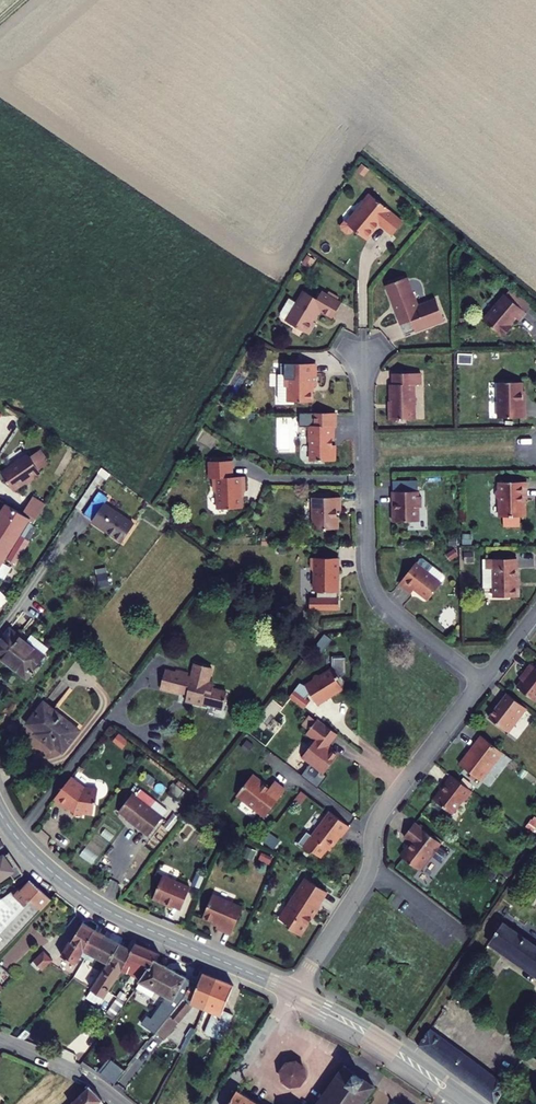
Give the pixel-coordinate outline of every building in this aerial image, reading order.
[(380,203),(373,197),(369,201),(376,208),(380,203)] [(392,235),(403,222),(380,203),(376,208),(369,201),(350,225),(346,225),(344,228),(344,231),(348,234),(351,234),(355,229),(368,240),(376,230),(375,228),(378,223),(380,225),(392,235)] [(409,281),(402,278),(391,282),(388,288),(392,299),(399,302),(401,308),(396,309),(404,333),(444,319),(436,298),(426,302),(425,304),(421,305),(413,303),(411,296),(413,292),(409,281)] [(318,300),(304,292),(297,304),(287,321),(286,322),(309,336),(316,324),(314,323),(320,312),(333,319),(342,304),(322,292),(318,300)] [(526,313),(504,295),(483,321),(504,338),(512,328),(510,326),(516,318),(520,321),(526,313)] [(282,318),(287,321),(297,304),(290,300),(281,315),(282,318)] [(318,381),(318,358),(284,358),(285,369),(288,369),(288,381),(281,381),(281,395),(284,397),(315,397),(314,381),(318,381)] [(392,414),(417,413),(416,378),(423,378),(423,367),(395,367),(395,378),(392,378),(393,402),(391,402),(392,414)] [(523,382),(498,383),(499,418),(526,418),(526,400),(523,400),(523,382)] [(337,435),(337,408),(302,408),(302,421),(313,421),(313,427),(310,430),(310,436),(313,439),(313,452),(317,456),(338,456),(338,443),(336,443),(334,440),(334,435),(337,435)] [(32,457),(6,476),(17,491),(35,479),(36,480),(43,475),(42,473),(44,473),(43,472),(51,466),(48,460),(50,459),(44,451),(33,459),(32,457)] [(232,459),(209,460),(210,478),(214,477),(214,490),(217,492),(218,508),(243,506),(242,489),(245,489),(244,475),(233,476),(232,459)] [(529,490),(529,474),(502,475),(502,482),(501,482),(497,486),(497,490),(502,494),(503,510),(506,510),(506,519),(522,519),(522,509),(527,509),(527,495),(526,495),(525,490),(529,490)] [(79,477),(70,493),(78,497),(87,481),(79,477)] [(421,491),(421,486),(396,486),(396,495),(397,495),(398,502),(396,502),(396,516),(421,516),(421,502),(425,502),(424,491),(421,491)] [(104,487),(90,511),(98,516),(96,518),(128,538),(141,520),(109,500),(113,493),(104,487)] [(343,492),(315,492),(315,524),(340,524),(340,511),(339,511),(339,505),(343,505),(343,492)] [(0,512),(0,569),(32,518),(6,502),(0,512)] [(496,562),(497,591),(522,590),(522,579),(520,579),(520,552),(489,553),(490,563),(496,562)] [(338,570),(338,555),(311,555),(311,567),(313,570),(313,586),(317,589),(317,595),(310,595),(310,607),(338,607),(338,595),(337,595),(337,589),(338,589),(338,578),(337,577),(337,570),(338,570)] [(431,594),(445,577),(419,557),(402,578),(414,588),(417,584),(431,594)] [(96,569),(98,588),(109,586),(106,567),(96,569)] [(28,642),(8,626),(0,637),(0,658),(20,673),(27,678),(45,655),(28,642)] [(334,657),(334,667),(340,676),(342,675),(346,672),(346,657),(334,657)] [(164,669),(160,687),(179,692),(180,689),(187,690),(184,699),(194,701),(193,704),(201,707),(202,702),(223,707),(227,691),(212,688),(214,682),(208,680),(212,665),(195,661),(192,676),(186,675),(188,671),(176,668),(174,672),(164,669)] [(535,703),(535,702),(535,668),(531,664),(522,676),(525,679),(518,688),(535,703)] [(332,695),(343,687),(345,680),(342,675),(340,676),(334,667),(322,675),(318,674),(314,676),(313,680),(306,685),(300,682),(290,696),(304,707),(310,699),(306,696),(307,694),(311,693),(318,703),(326,699),(325,697),(331,693),(332,695)] [(507,692),(488,716),(508,731),(526,707),(507,692)] [(43,702),(27,723),(37,730),(34,733),(51,747),(54,744),(63,751),(81,728),(43,702)] [(306,733),(315,739),(301,757),(323,774),(337,755),(326,747),(336,734),(316,719),(306,733)] [(460,763),(481,780),(503,752),(482,735),(460,763)] [(131,753),(137,745),(127,737),(121,745),(131,753)] [(493,768),(498,771),(505,760),(499,757),(493,768)] [(241,790),(270,811),(290,784),(279,776),(274,783),(257,769),(241,790)] [(473,791),(452,774),(442,787),(441,792),(441,794),(436,800),(452,812),(463,800),(466,800),(473,791)] [(84,788),(71,778),(54,800),(68,811),(70,809),(74,812),(74,816),(83,817),(83,814),(93,815),(94,803),(96,804),(98,789),(84,788)] [(184,805),(190,795),(175,786),(169,795),(184,805)] [(131,794),(120,809),(142,825),(140,827),(149,833),(161,816),(131,794)] [(355,821),(335,805),(316,830),(311,827),(303,837),(316,847),(317,845),(325,851),(331,842),(334,844),(346,829),(348,830),(355,821)] [(416,820),(405,833),(412,839),(409,843),(408,843),(399,854),(419,870),(432,852),(442,860),(449,851),(439,844),(442,840),(416,820)] [(11,874),(15,880),(25,873),(11,853),(5,857),(4,855),(0,858),(0,881),(11,874)] [(166,903),(180,909),(189,887),(162,875),(151,899),(165,905),(166,903)] [(290,928),(301,936),(320,906),(319,905),(328,892),(306,878),(280,919),(291,926),(290,928)] [(51,898),(30,879),(17,891),(15,888),(0,902),(0,924),(12,939),(51,898)] [(215,927),(230,934),(241,908),(211,894),(202,917),(217,923),(215,927)] [(88,956),(91,952),(97,941),(99,942),(105,931),(89,920),(76,938),(75,938),(65,952),(79,961),(84,953),(88,956)] [(489,944),(535,976),(535,943),(504,921),(489,944)] [(12,939),(0,924),(0,952),(12,939)] [(126,946),(105,931),(99,942),(97,941),(91,952),(93,954),(97,949),(110,959),(86,996),(96,1004),(119,971),(133,951),(126,946)] [(132,938),(126,946),(133,951),(119,971),(126,975),(128,972),(139,979),(157,955),(159,952),(132,938)] [(45,947),(32,959),(40,968),(54,956),(45,947)] [(194,976),(157,955),(139,979),(137,981),(150,988),(154,983),(167,992),(152,1013),(148,1010),(143,1017),(156,1028),(185,991),(194,976)] [(185,991),(156,1028),(162,1033),(197,988),(207,992),(216,973),(205,969),(199,980),(194,976),(185,991)] [(235,981),(216,973),(207,992),(218,998),(206,1028),(224,1036),(234,1009),(225,1005),(235,981)] [(114,1018),(121,1003),(114,1000),(107,1015),(114,1018)] [(417,1046),(495,1103),(496,1103),(508,1085),(430,1028),(417,1046)] [(310,1068),(289,1056),(277,1078),(298,1089),(310,1068)] [(120,1059),(108,1072),(116,1079),(127,1065),(120,1059)] [(376,1085),(365,1078),(354,1070),(344,1063),(315,1103),(363,1103),(376,1085)] [(72,1103),(96,1103),(101,1099),(90,1087),(72,1103)] [(236,1089),(227,1103),(262,1103),(236,1089)]
